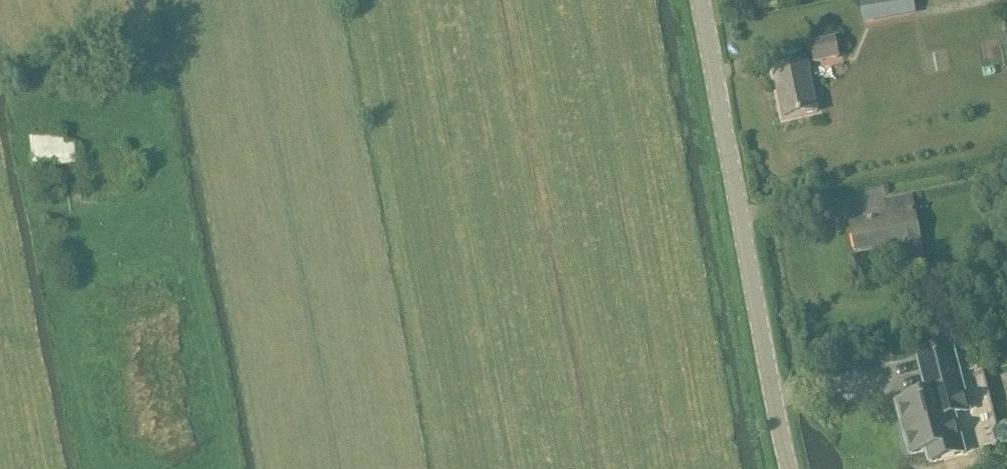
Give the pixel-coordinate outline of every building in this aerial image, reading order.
[(917,14),(914,0),(861,0),(860,0),(864,24),(917,14)] [(814,64),(840,59),(836,37),(810,42),(814,64)] [(818,113),(808,63),(772,70),(782,120),(818,113)] [(33,165),(53,162),(52,152),(31,155),(33,165)] [(910,199),(886,203),(889,219),(851,226),(856,252),(899,243),(904,270),(923,266),(910,199)] [(969,413),(952,349),(952,348),(918,357),(917,354),(916,354),(927,396),(896,404),(897,408),(895,408),(898,423),(900,423),(904,437),(902,437),(906,452),(908,452),(909,456),(926,451),(929,463),(966,453),(957,416),(969,413)]
